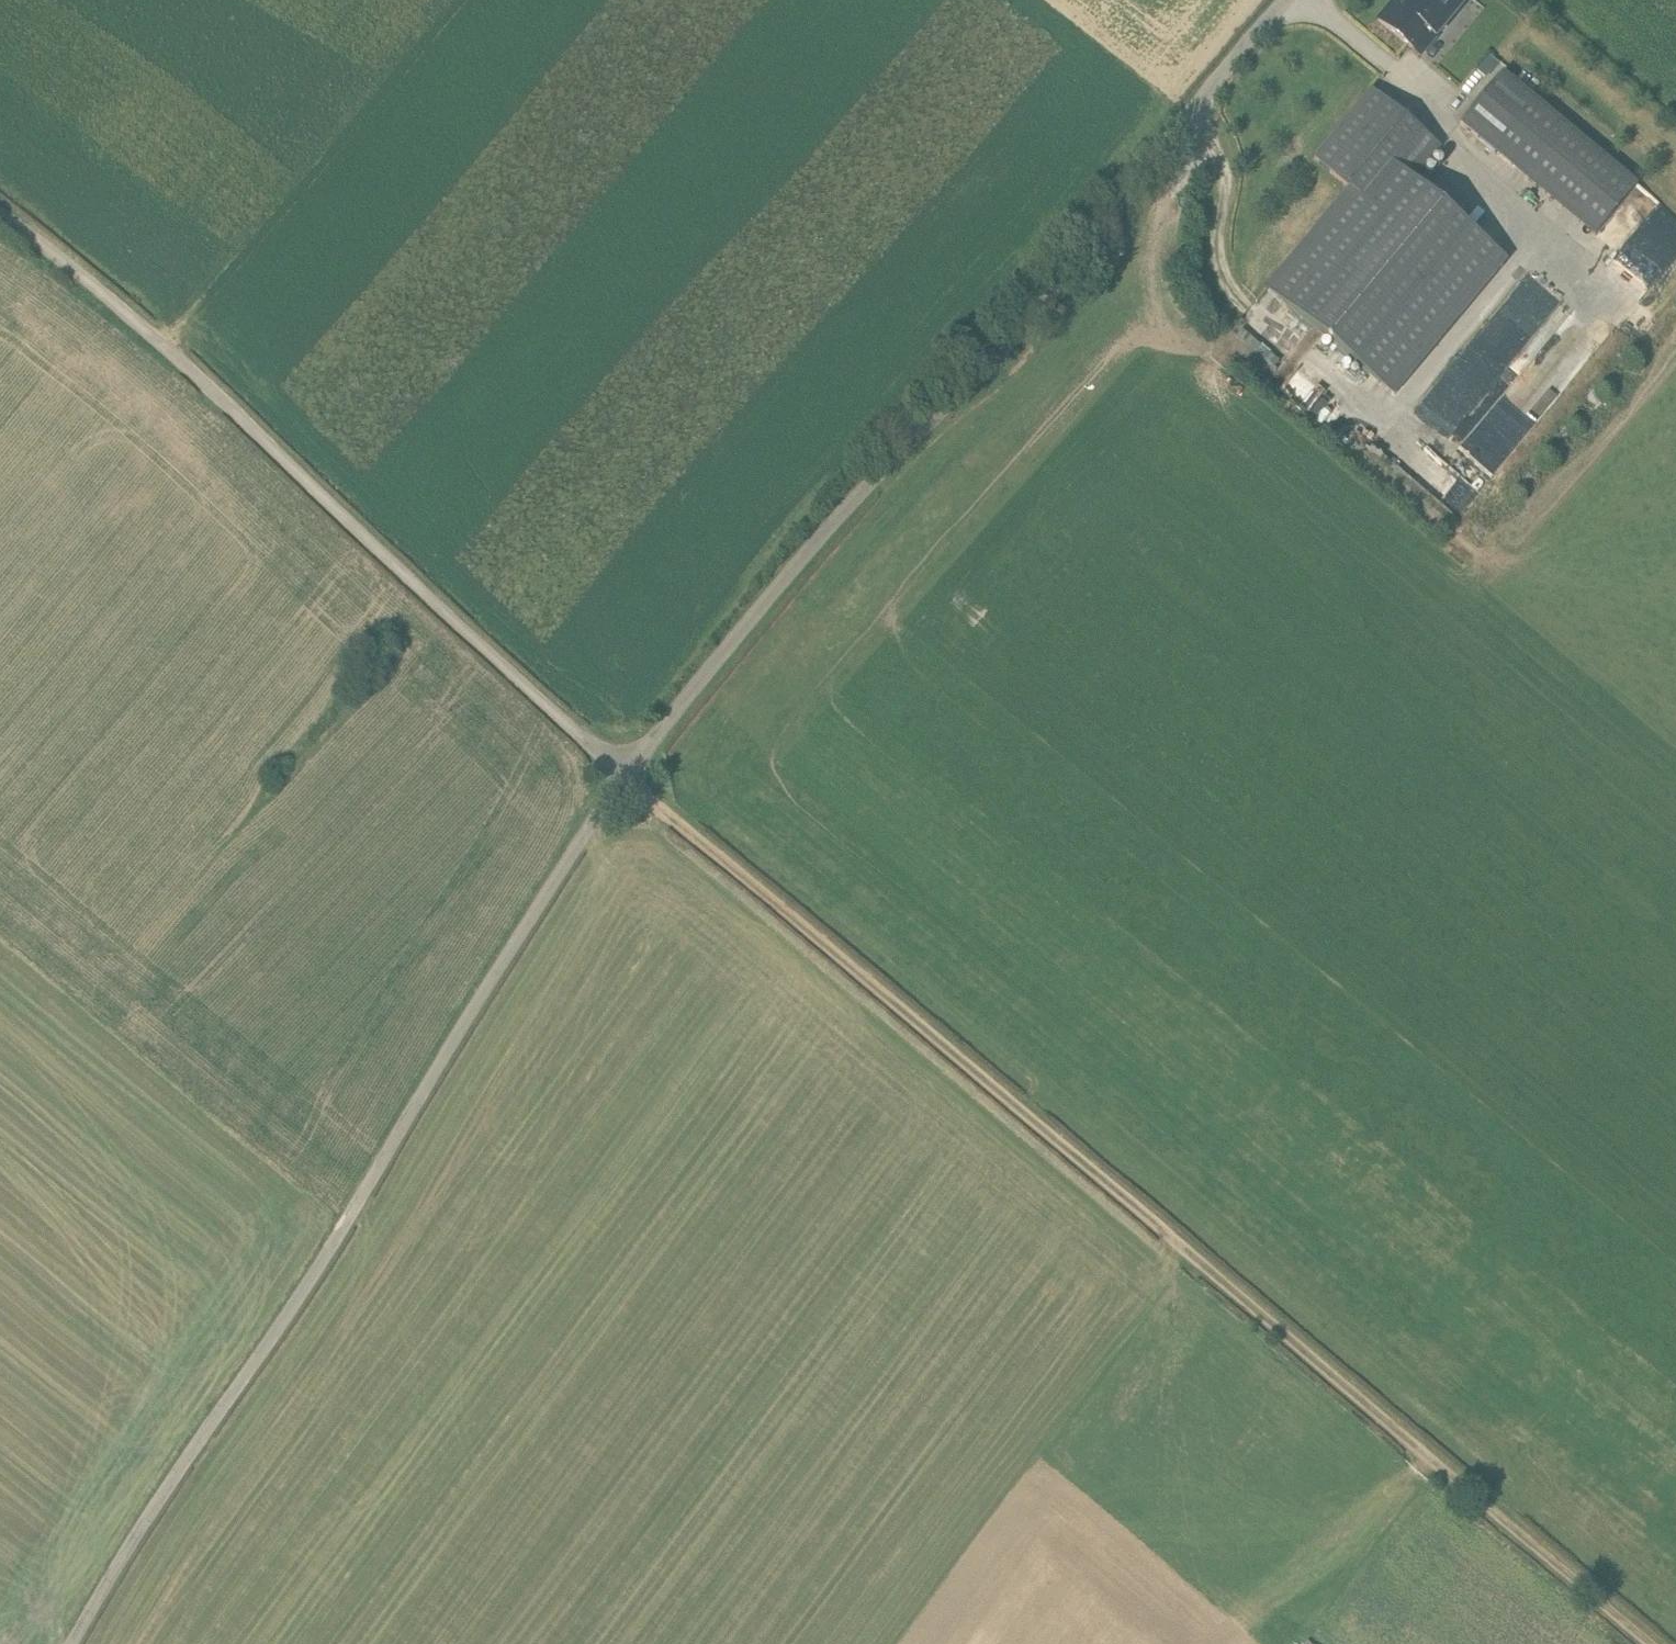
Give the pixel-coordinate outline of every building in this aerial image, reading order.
[(1378,20),(1413,49),(1414,47),(1413,47),(1427,30),(1435,37),(1467,0),(1395,0),(1378,20)] [(1638,185),(1503,73),(1461,123),(1595,236),(1638,185)] [(1314,158),(1350,188),(1266,289),(1393,396),(1507,259),(1413,181),(1441,147),(1372,89),(1314,158)] [(1621,253),(1658,282),(1675,259),(1675,212),(1644,187),(1633,201),(1651,215),(1621,253)] [(1513,380),(1552,409),(1612,331),(1577,304),(1554,334),(1544,327),(1568,296),(1530,268),(1421,412),(1464,445),(1513,380)]
